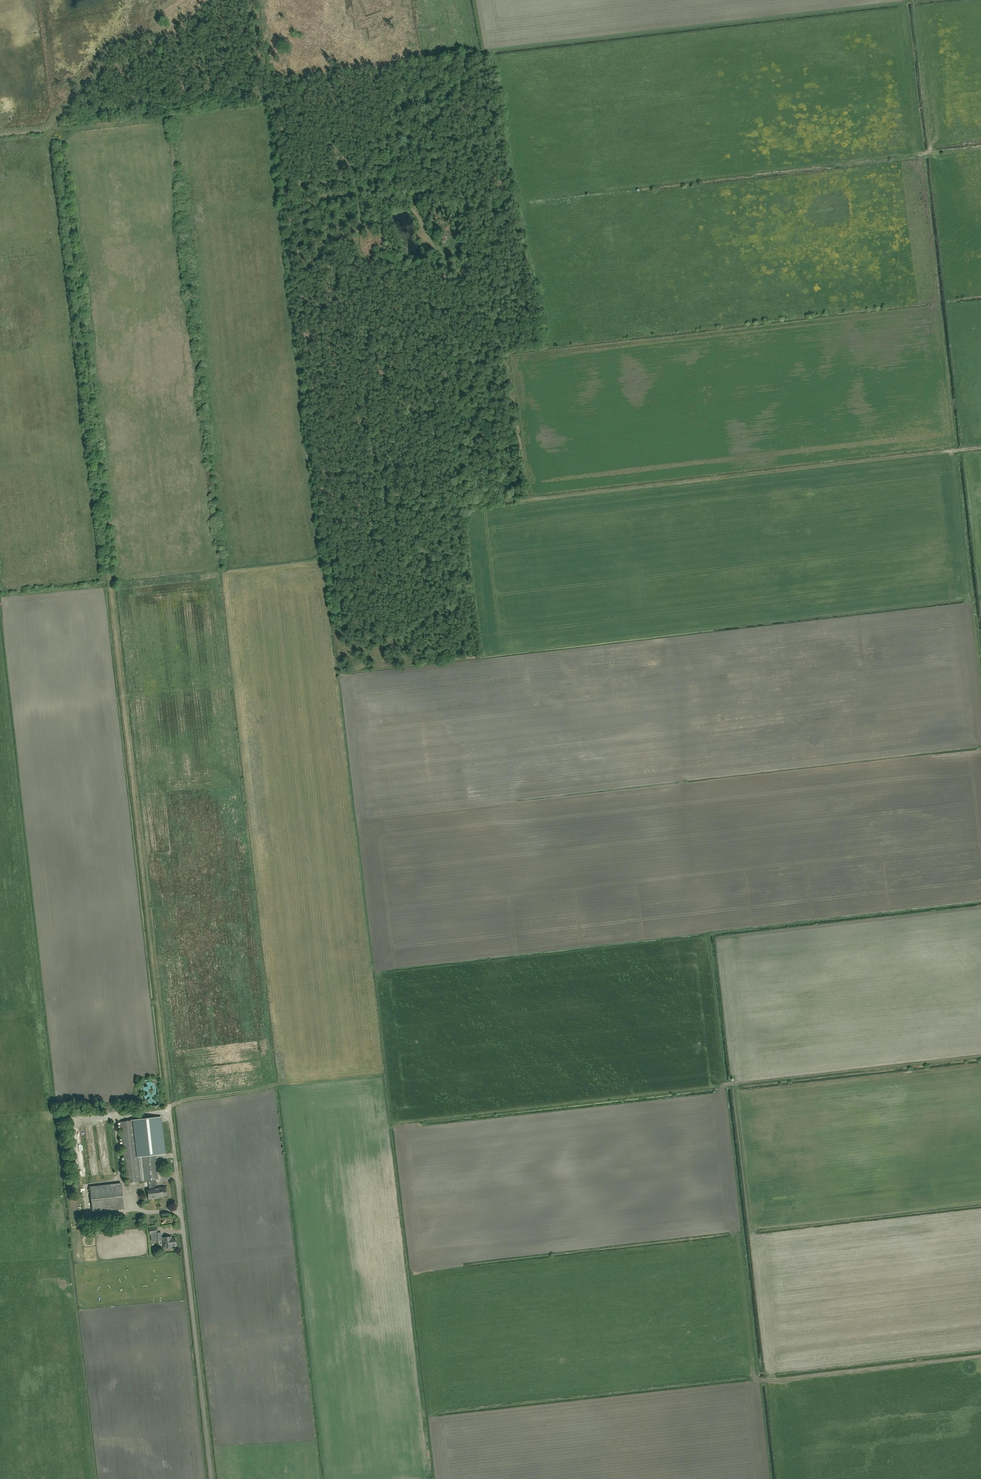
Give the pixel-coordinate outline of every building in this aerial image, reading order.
[(119,1122),(122,1139),(126,1183),(141,1181),(139,1168),(142,1168),(144,1181),(148,1181),(149,1190),(147,1190),(148,1200),(160,1198),(160,1197),(166,1197),(165,1187),(159,1187),(158,1189),(155,1189),(154,1186),(156,1186),(155,1180),(158,1180),(155,1155),(165,1154),(161,1117),(133,1120),(133,1121),(119,1122)] [(100,1134),(105,1170),(110,1169),(105,1134),(100,1134)] [(92,1213),(124,1209),(121,1183),(89,1187),(92,1213)] [(163,1248),(172,1247),(176,1246),(175,1240),(171,1241),(171,1237),(161,1238),(160,1233),(158,1233),(158,1228),(157,1228),(157,1227),(149,1227),(150,1234),(151,1241),(155,1241),(155,1242),(161,1241),(161,1240),(162,1240),(163,1248)]
